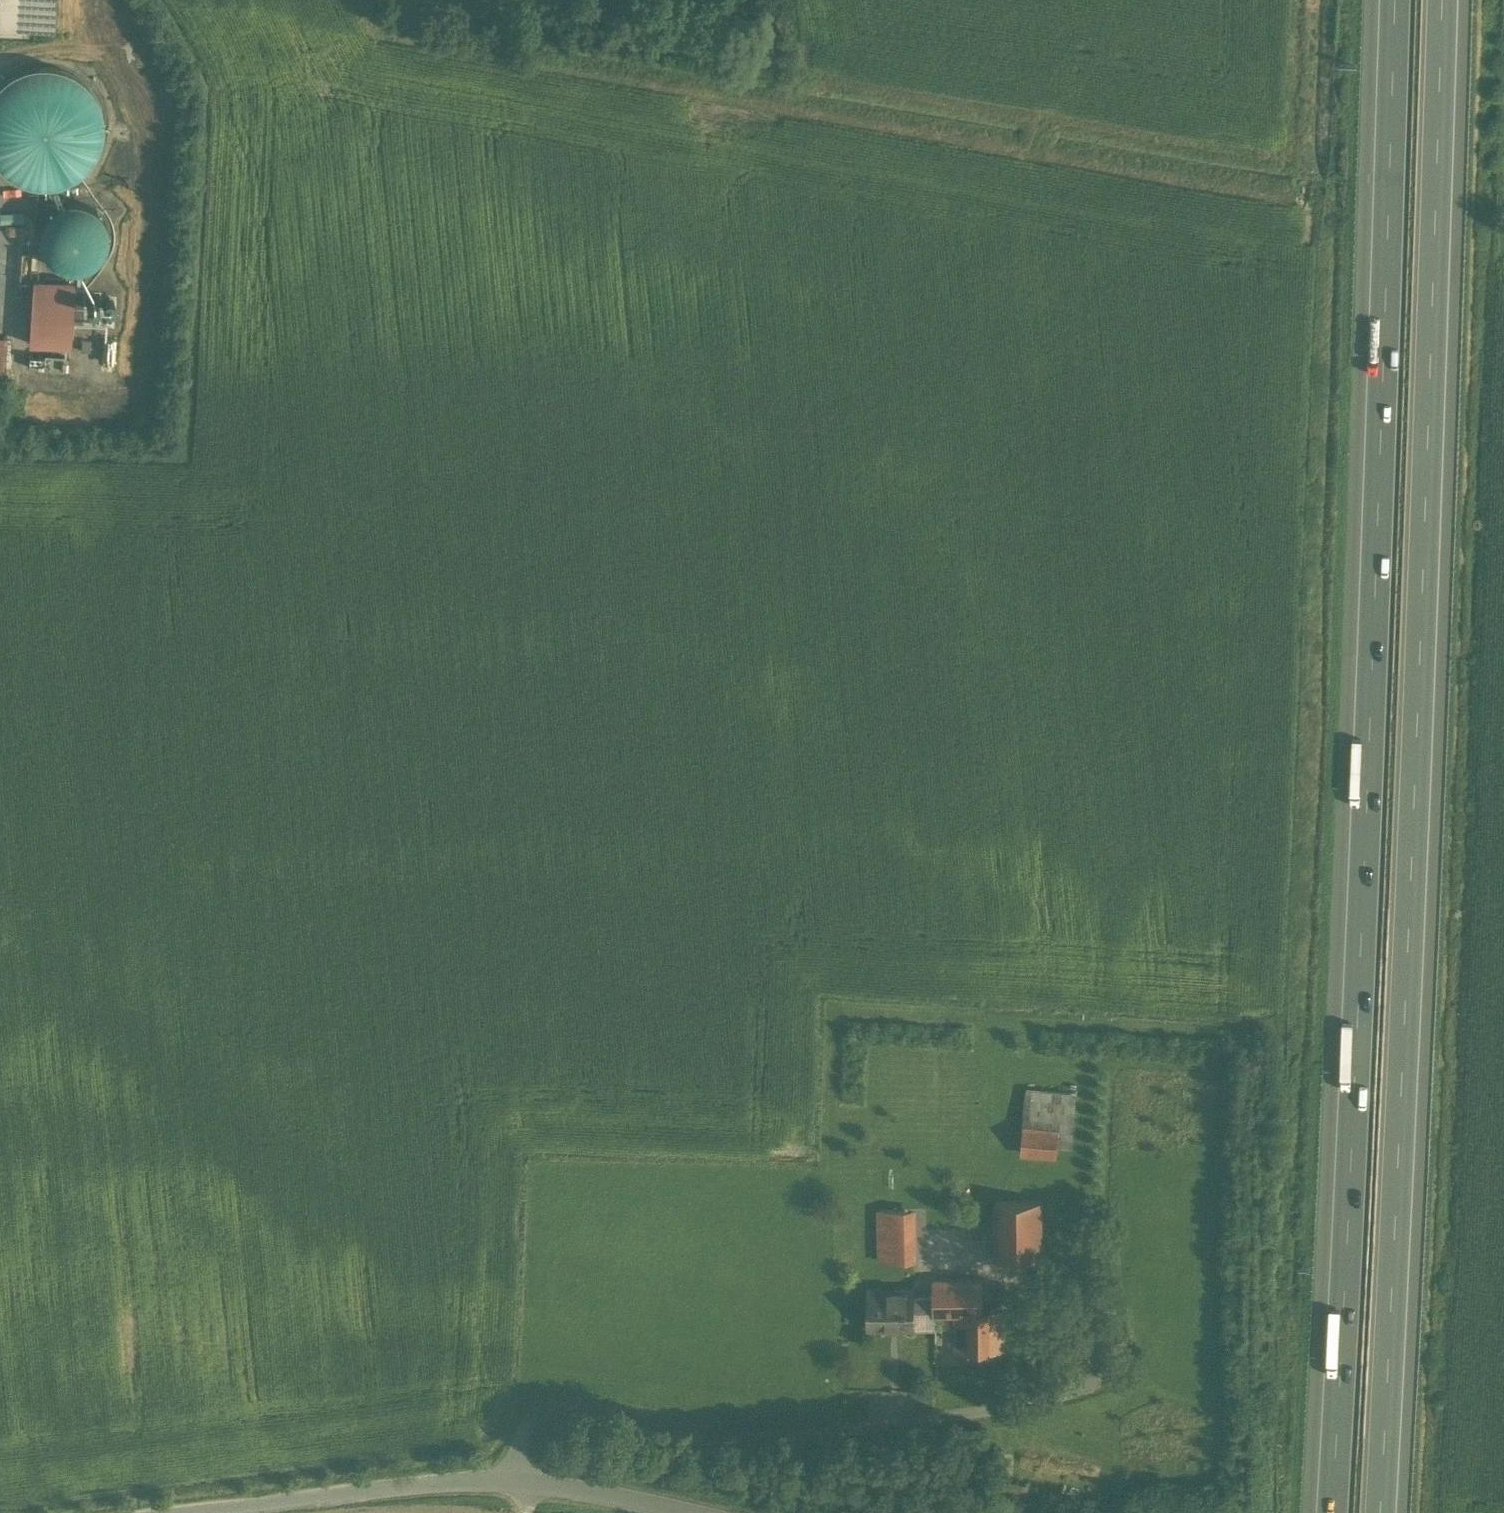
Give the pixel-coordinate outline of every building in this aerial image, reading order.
[(53,31),(55,0),(0,0),(0,28),(53,31)] [(1,167),(13,175),(26,180),(40,181),(54,180),(68,175),(79,167),(89,156),(96,144),(100,131),(101,117),(98,103),(92,90),(84,78),(73,69),(60,63),(47,60),(32,60),(19,63),(6,70),(0,75),(0,166),(1,167)] [(54,202),(45,208),(39,217),(36,227),(36,237),(39,247),(45,256),(53,262),(62,266),(73,267),(83,265),(92,260),(99,252),(104,243),(105,233),(104,222),(99,213),(92,205),(84,200),(74,198),(63,198),(54,202)] [(72,280),(32,277),(27,341),(68,344),(72,280)] [(1076,1099),(1026,1094),(1021,1153),(1057,1156),(1059,1128),(1073,1129),(1076,1099)] [(1040,1201),(996,1202),(996,1230),(997,1258),(1041,1257),(1041,1220),(1040,1201)] [(883,1212),(884,1261),(916,1260),(915,1211),(883,1212)] [(956,1314),(957,1351),(1002,1351),(1002,1313),(980,1314),(980,1282),(934,1282),(934,1295),(934,1313),(934,1314),(956,1314)] [(914,1313),(934,1313),(934,1295),(914,1296),(914,1291),(868,1291),(868,1329),(914,1329),(914,1313)]
